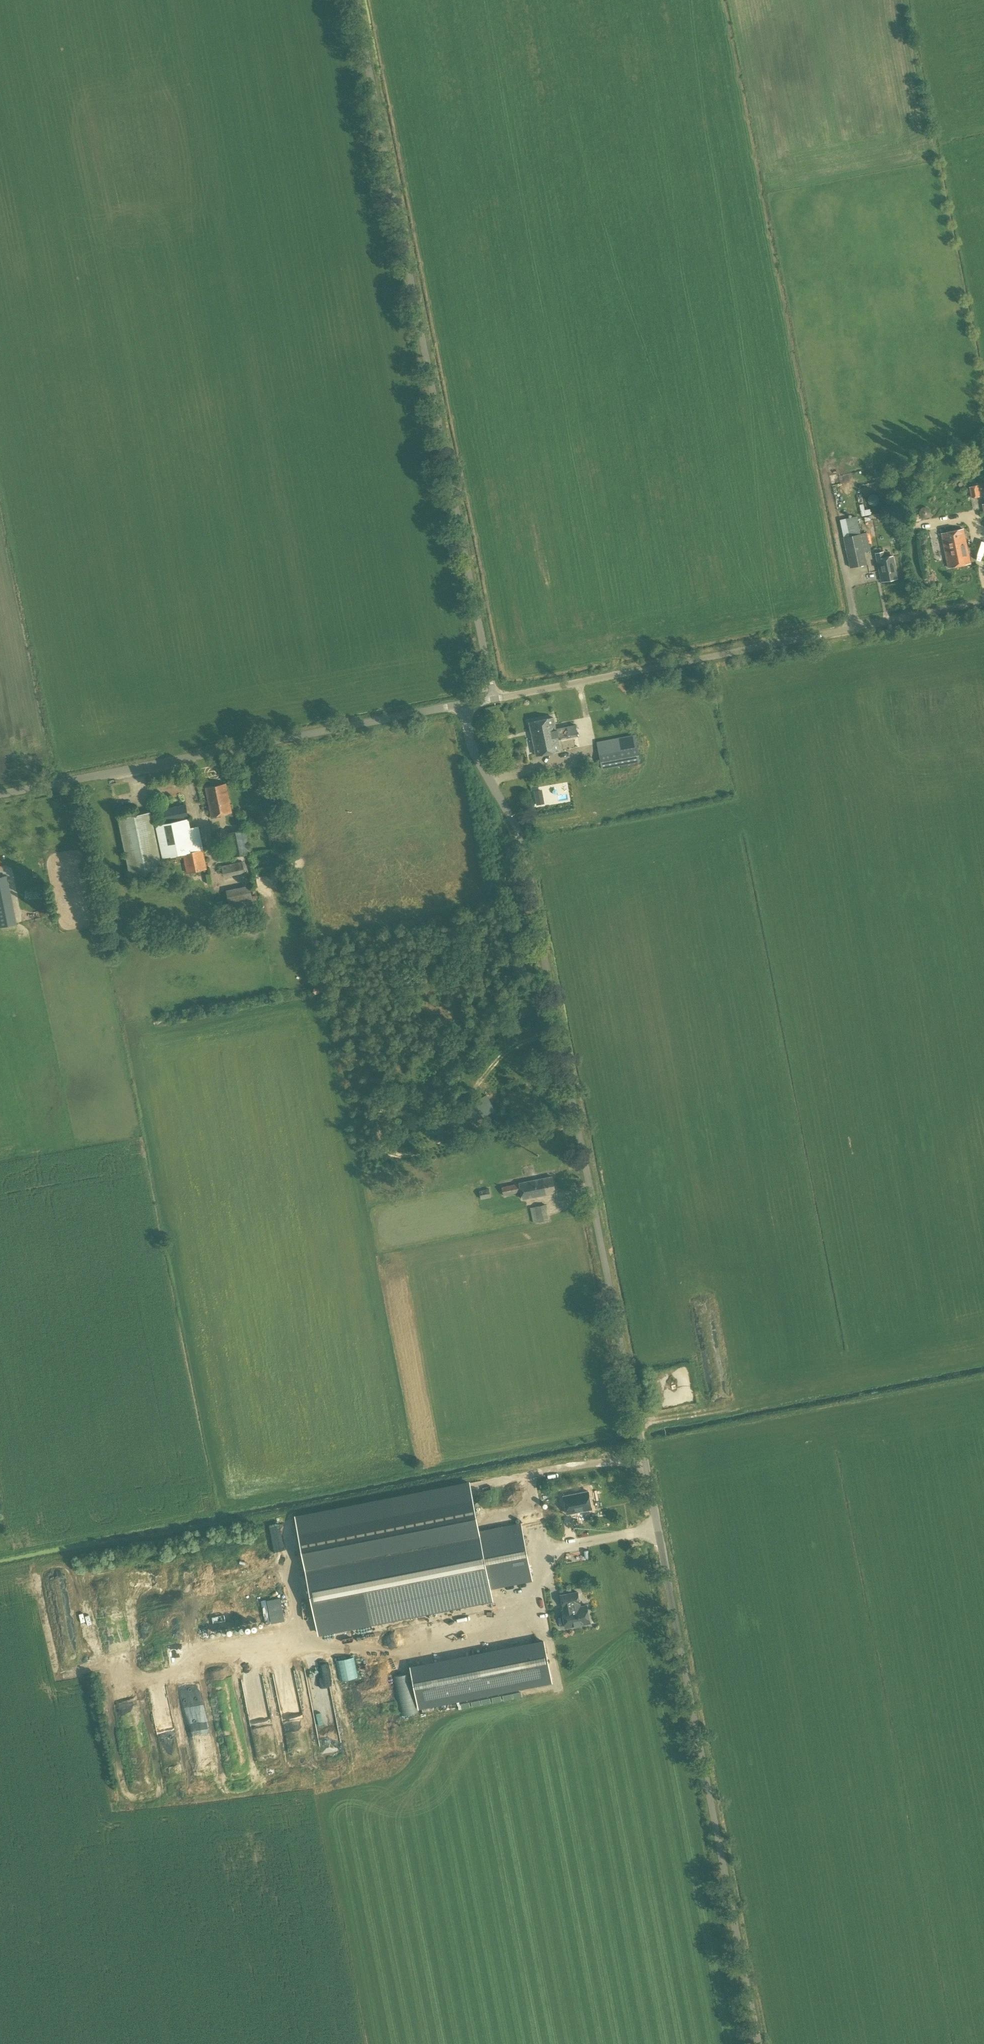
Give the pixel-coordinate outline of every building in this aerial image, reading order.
[(894,467),(889,468),(891,478),(896,477),(898,474),(896,469),(894,467)] [(977,485),(969,487),(972,497),(980,496),(977,485)] [(867,500),(868,501),(868,502),(868,503),(869,504),(869,505),(870,505),(871,505),(871,506),(872,506),(873,506),(874,506),(875,506),(876,506),(876,505),(877,505),(878,504),(878,503),(879,503),(879,502),(879,501),(879,500),(879,499),(879,498),(879,497),(878,497),(878,496),(877,496),(877,495),(876,495),(875,495),(875,494),(874,494),(873,494),(872,494),(872,495),(871,495),(870,495),(870,496),(869,496),(869,497),(868,497),(868,498),(868,499),(868,500),(867,500)] [(850,536),(843,537),(850,568),(867,564),(857,516),(846,518),(850,536)] [(949,567),(969,563),(963,530),(942,534),(949,567)] [(884,558),(883,551),(875,553),(877,560),(878,559),(880,567),(879,567),(880,576),(882,576),(883,582),(898,579),(893,557),(884,558)] [(557,740),(558,740),(576,736),(579,747),(590,745),(585,723),(555,729),(553,717),(529,722),(534,743),(545,741),(545,743),(553,741),(551,734),(556,733),(557,740)] [(560,751),(558,740),(557,740),(556,733),(551,734),(553,741),(545,743),(545,741),(534,743),(536,756),(560,751)] [(603,778),(642,771),(635,734),(596,742),(603,778)] [(212,816),(231,812),(226,784),(207,788),(212,816)] [(543,796),(535,798),(537,805),(545,804),(543,796)] [(195,852),(186,805),(162,810),(165,823),(156,825),(163,858),(182,855),(186,873),(195,872),(207,870),(203,850),(195,852)] [(131,878),(163,872),(151,812),(119,818),(131,878)] [(233,857),(250,853),(245,830),(228,834),(233,857)] [(224,877),(245,872),(242,861),(221,866),(224,877)] [(17,924),(7,874),(0,875),(0,926),(0,927),(17,924)] [(231,915),(254,910),(249,885),(226,890),(231,915)] [(171,933),(170,937),(172,942),(177,943),(181,941),(183,936),(180,932),(175,930),(171,933)] [(309,961),(304,970),(317,978),(322,969),(309,961)] [(471,1123),(495,1110),(487,1094),(462,1107),(471,1123)] [(556,1192),(552,1177),(519,1183),(519,1184),(502,1187),(503,1195),(521,1192),(522,1199),(556,1192)] [(481,1199),(491,1197),(489,1189),(479,1191),(481,1199)] [(533,1223),(549,1219),(545,1204),(530,1208),(533,1223)] [(469,1483),(296,1517),(297,1522),(319,1633),(492,1599),(490,1588),(532,1580),(521,1523),(479,1531),(469,1483)] [(589,1510),(586,1493),(561,1497),(564,1515),(589,1510)] [(578,1607),(578,1604),(580,1603),(578,1592),(561,1595),(564,1610),(562,1610),(566,1628),(574,1626),(576,1627),(581,1626),(582,1624),(590,1623),(587,1605),(578,1607)] [(280,1597),(262,1601),(267,1624),(285,1620),(280,1597)] [(543,1639),(499,1648),(508,1691),(509,1691),(552,1682),(543,1639)] [(336,1659),(340,1680),(357,1678),(354,1656),(336,1659)]
